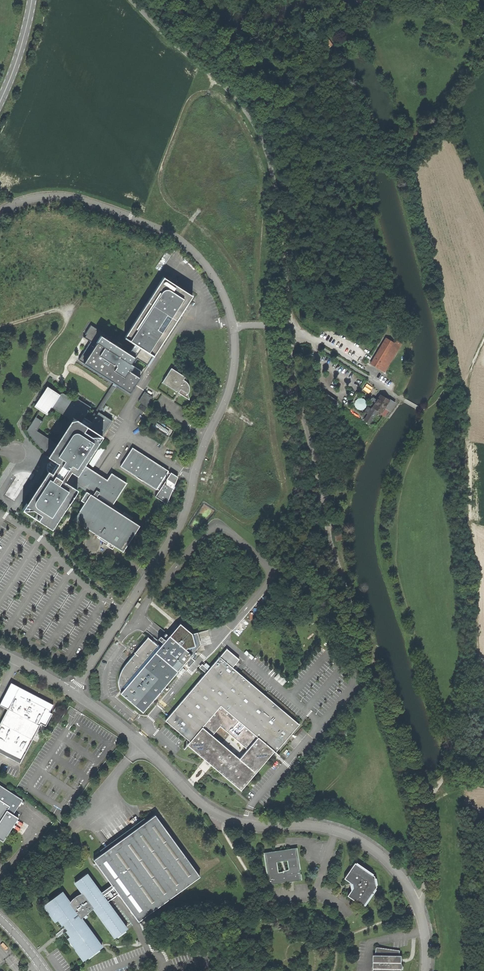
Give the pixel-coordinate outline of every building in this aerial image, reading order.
[(124,338),(134,344),(153,356),(192,296),(164,277),(124,338)] [(114,383),(117,385),(129,394),(143,372),(134,366),(137,361),(147,366),(153,356),(134,344),(128,353),(109,341),(111,338),(91,326),(84,338),(91,342),(79,361),(114,383)] [(371,364),(379,369),(395,343),(386,338),(371,364)] [(400,347),(395,343),(379,369),(385,373),(400,347)] [(187,378),(171,368),(162,382),(189,400),(188,394),(188,393),(189,390),(189,386),(188,383),(185,381),(187,378)] [(363,386),(366,382),(344,368),(341,373),(363,386)] [(99,413),(117,385),(114,383),(89,421),(84,418),(81,423),(89,428),(99,413)] [(114,546),(122,551),(139,525),(98,499),(100,497),(112,505),(126,483),(111,473),(107,480),(83,464),(112,421),(99,413),(89,428),(81,423),(84,418),(91,407),(74,396),(72,399),(65,394),(63,393),(61,394),(60,395),(47,387),(35,406),(47,415),(52,407),(71,420),(56,443),(37,431),(43,421),(35,417),(27,430),(29,433),(33,439),(39,445),(43,449),(49,454),(47,456),(54,460),(50,462),(48,464),(47,466),(47,470),(22,509),(22,510),(33,509),(36,511),(38,513),(41,514),(38,520),(51,529),(78,487),(86,491),(80,500),(84,502),(73,520),(108,542),(114,546)] [(336,411),(340,404),(337,402),(338,402),(323,392),(320,397),(335,406),(333,409),(336,411)] [(388,410),(384,408),(389,400),(380,395),(377,400),(373,398),(372,401),(375,403),(364,421),(369,424),(377,410),(380,413),(380,414),(384,417),(388,410)] [(350,432),(355,424),(336,411),(331,419),(350,432)] [(372,431),(374,428),(365,422),(363,425),(372,431)] [(166,503),(177,476),(170,472),(167,471),(168,471),(150,459),(146,466),(133,457),(137,451),(132,447),(120,466),(136,476),(136,477),(142,481),(156,489),(158,490),(155,496),(166,503)] [(150,459),(137,451),(133,457),(146,466),(150,459)] [(143,712),(192,655),(201,644),(198,633),(192,634),(180,624),(160,646),(158,645),(158,646),(148,637),(126,663),(123,667),(120,672),(119,677),(118,682),(119,686),(120,690),(123,687),(124,689),(120,693),(143,712)] [(299,726),(233,668),(240,661),(226,649),(165,721),(190,741),(187,745),(205,760),(205,759),(207,760),(211,763),(212,765),(241,790),(299,726)] [(18,673),(16,678),(24,681),(25,675),(18,673)] [(7,709),(14,696),(28,703),(30,700),(46,708),(47,709),(50,703),(12,684),(8,692),(6,692),(0,704),(0,705),(7,709)] [(46,708),(30,700),(28,703),(14,696),(7,709),(0,724),(0,752),(1,750),(21,760),(22,760),(40,725),(38,724),(46,708)] [(53,705),(50,703),(47,709),(46,708),(38,724),(40,725),(41,724),(45,726),(52,714),(51,713),(49,712),(53,705)] [(21,760),(1,750),(0,752),(0,753),(20,763),(21,760)] [(3,842),(18,818),(13,815),(22,799),(0,785),(0,840),(3,842)] [(114,888),(118,894),(138,921),(200,876),(155,815),(129,834),(93,860),(114,888)] [(291,881),(301,880),(296,848),(264,852),(269,885),(291,881)] [(347,895),(363,906),(376,887),(374,876),(355,863),(344,878),(351,883),(350,884),(350,886),(350,888),(352,889),(347,895)] [(83,893),(94,909),(115,937),(127,929),(107,902),(102,896),(86,874),(75,882),(83,893)] [(102,896),(107,902),(118,894),(114,888),(102,896)] [(102,947),(81,918),(70,903),(61,892),(44,904),(52,916),(66,922),(74,933),(72,934),(70,936),(69,938),(69,941),(70,943),(70,945),(72,946),(74,947),(76,948),(85,960),(102,947)] [(70,903),(81,918),(83,916),(85,918),(87,917),(85,915),(94,909),(83,893),(70,903)] [(63,930),(69,938),(70,936),(72,934),(74,933),(66,922),(52,916),(63,930)] [(377,948),(376,957),(374,957),(374,967),(373,970),(402,970),(403,969),(404,968),(403,966),(403,965),(402,964),(402,961),(403,957),(400,957),(400,951),(377,948)]
